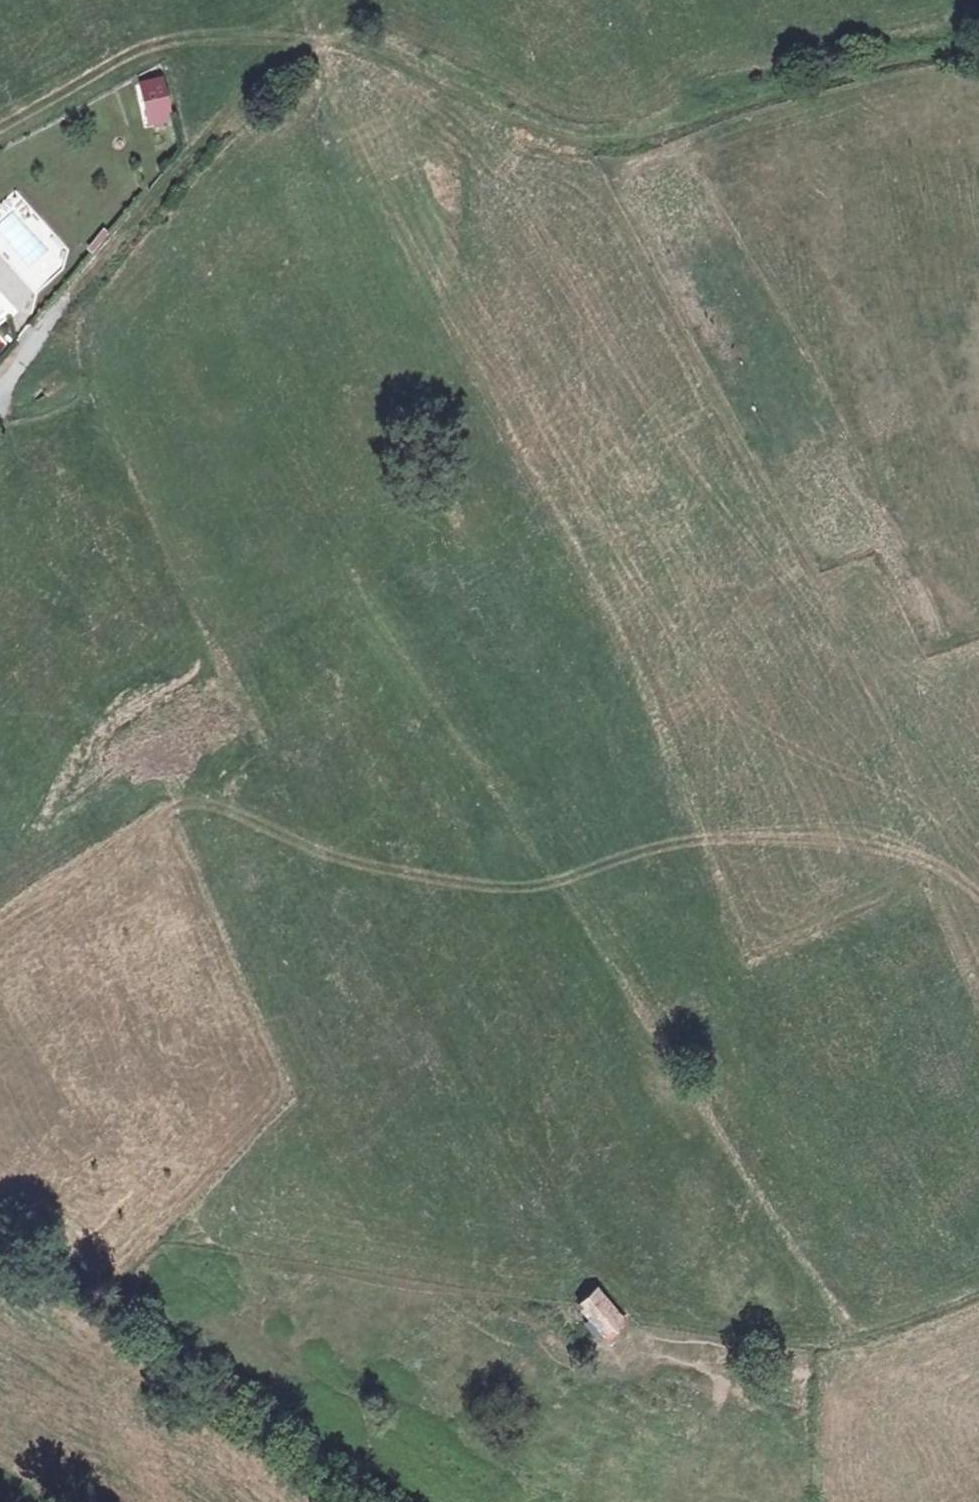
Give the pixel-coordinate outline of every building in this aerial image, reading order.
[(167,128),(158,95),(134,102),(141,128),(149,125),(152,132),(167,128)] [(10,317),(0,304),(0,325),(10,317)] [(619,1335),(635,1320),(637,1318),(608,1287),(590,1304),(619,1335)]
